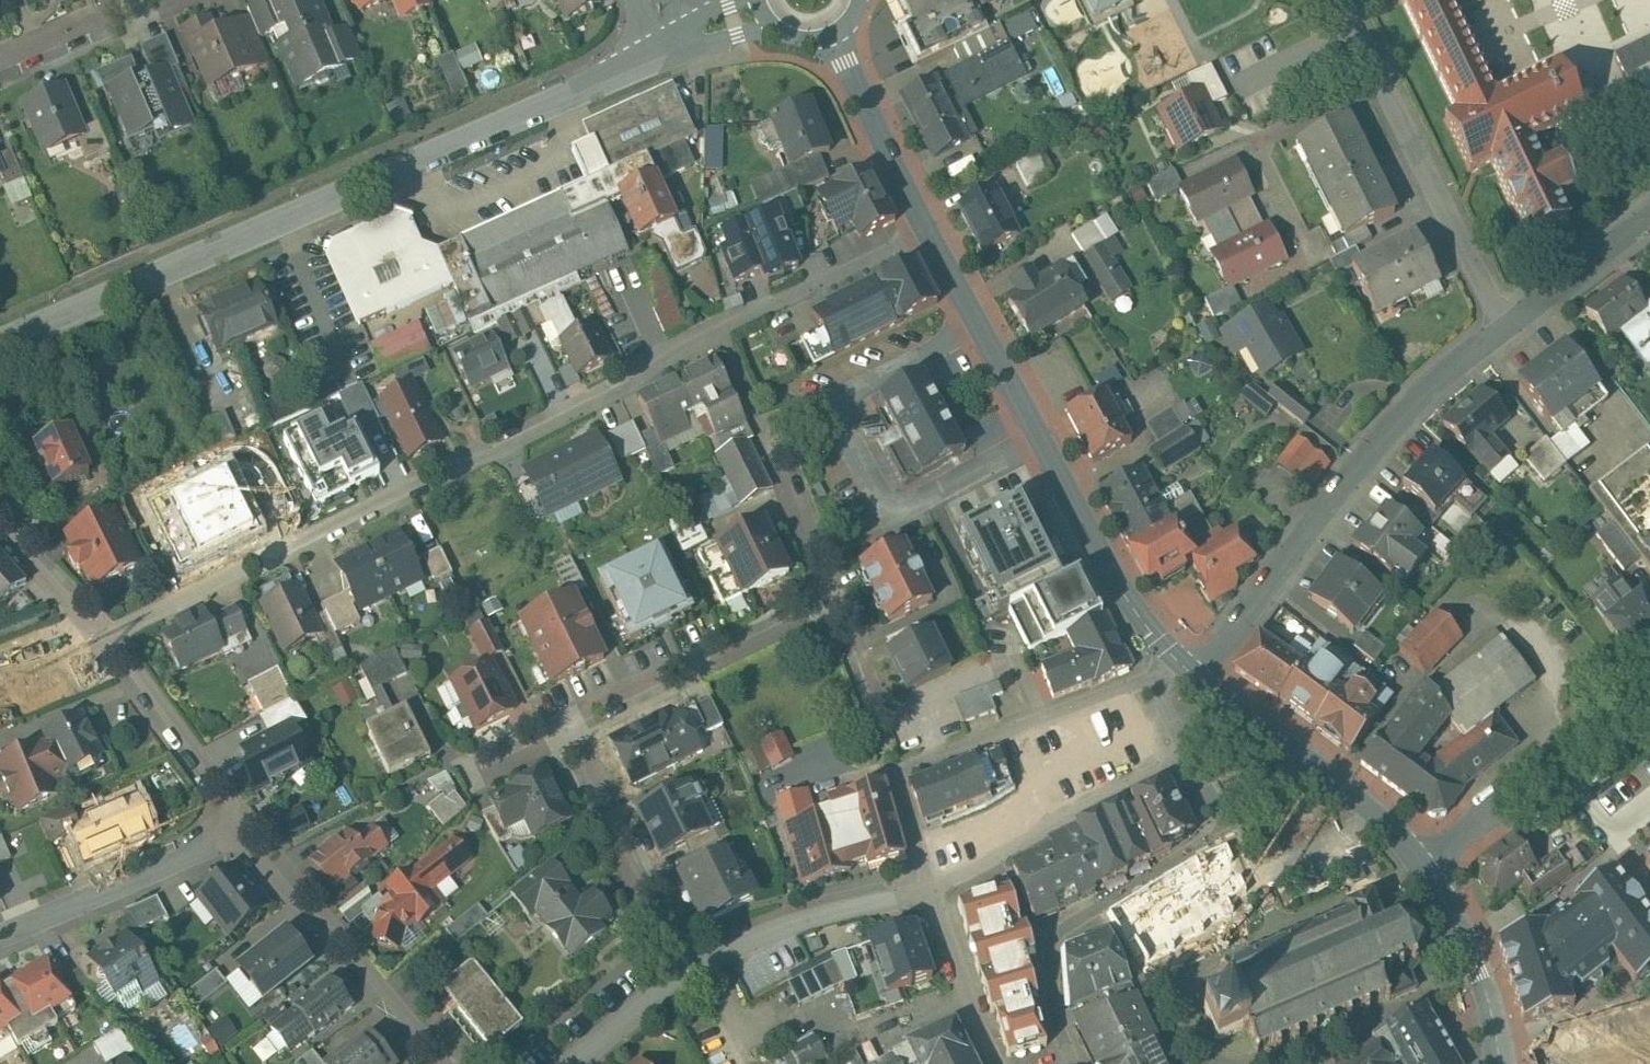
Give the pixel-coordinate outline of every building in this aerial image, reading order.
[(260,0),(261,2),(273,30),(297,86),(312,80),(312,81),(318,84),(327,80),(329,74),(329,72),(344,66),(344,65),(331,35),(316,0),(260,0)] [(352,4),(358,7),(359,10),(382,0),(350,0),(352,4)] [(408,14),(431,4),(429,0),(402,0),(408,14)] [(566,17),(600,3),(599,0),(559,0),(566,17)] [(912,23),(900,28),(917,63),(952,47),(987,30),(973,0),(901,0),(912,23)] [(1094,22),(1138,0),(1082,0),(1094,22)] [(1452,7),(1468,0),(1401,0),(1456,114),(1445,119),(1470,171),(1490,161),(1495,159),(1501,172),(1522,163),(1515,149),(1530,142),(1584,116),(1559,64),(1494,95),(1452,7)] [(273,30),(261,2),(247,8),(250,16),(259,36),(273,30)] [(1004,23),(1013,39),(1038,25),(1028,9),(1004,23)] [(259,36),(250,16),(238,22),(257,67),(269,61),(259,36)] [(238,22),(214,32),(210,23),(204,20),(188,27),(185,33),(208,85),(237,73),(238,75),(257,67),(238,22)] [(987,30),(952,47),(961,65),(1007,42),(999,24),(987,30)] [(348,28),(331,35),(344,65),(361,58),(348,28)] [(1614,54),(1628,85),(1635,81),(1634,80),(1649,72),(1649,37),(1614,54)] [(166,39),(141,50),(150,70),(163,64),(166,71),(178,66),(166,39)] [(961,65),(944,74),(955,97),(1004,72),(1017,65),(1022,74),(1024,73),(1007,42),(961,65)] [(450,91),(466,84),(450,50),(435,57),(450,91)] [(131,58),(96,73),(107,97),(113,94),(110,87),(138,75),(131,58)] [(138,75),(110,87),(113,94),(125,122),(128,121),(127,120),(137,116),(141,123),(140,123),(143,132),(146,131),(145,129),(154,125),(160,139),(162,138),(162,137),(187,126),(188,128),(190,127),(166,71),(163,64),(150,70),(138,75)] [(1210,65),(1185,76),(1194,93),(1201,90),(1208,104),(1212,104),(1226,98),(1210,65)] [(1634,80),(1635,81),(1649,113),(1649,72),(1634,80)] [(933,80),(902,96),(933,157),(965,140),(933,80)] [(62,86),(23,103),(42,148),(55,142),(57,146),(76,138),(83,135),(81,129),(62,86)] [(669,90),(587,127),(593,140),(608,174),(646,158),(683,141),(691,138),(669,90)] [(1194,93),(1162,109),(1164,112),(1161,117),(1168,130),(1175,132),(1183,148),(1219,130),(1218,129),(1216,130),(1209,116),(1211,110),(1207,109),(1208,104),(1201,90),(1194,93)] [(809,104),(770,120),(781,146),(790,166),(790,167),(819,155),(829,151),(809,104)] [(1393,213),(1347,119),(1297,144),(1298,145),(1300,144),(1346,235),(1344,237),(1344,238),(1365,228),(1393,213)] [(770,120),(758,125),(756,129),(761,143),(766,145),(767,148),(772,150),(781,146),(770,120)] [(97,123),(81,129),(83,135),(76,138),(86,161),(110,151),(97,123)] [(704,124),(704,162),(719,162),(719,124),(704,124)] [(593,140),(571,149),(586,184),(608,174),(593,140)] [(683,141),(646,158),(655,177),(657,181),(660,179),(690,165),(689,163),(690,156),(683,141)] [(1560,158),(1542,166),(1530,142),(1515,149),(1522,163),(1501,172),(1495,159),(1490,161),(1528,240),(1568,221),(1556,197),(1574,188),(1560,158)] [(1016,160),(1026,181),(1048,171),(1038,150),(1016,160)] [(10,151),(0,155),(0,170),(1,172),(0,173),(0,174),(5,186),(22,179),(10,151)] [(819,155),(790,167),(790,166),(779,170),(788,193),(794,191),(828,177),(819,155)] [(586,184),(458,241),(490,312),(627,253),(606,205),(622,198),(619,193),(655,177),(646,158),(608,174),(586,184)] [(1234,162),(1179,189),(1196,223),(1207,218),(1222,249),(1211,254),(1228,287),(1283,260),(1267,227),(1264,228),(1264,229),(1241,240),(1224,208),(1248,196),(1248,197),(1251,195),(1234,162)] [(1173,169),(1146,182),(1155,201),(1155,200),(1153,196),(1180,183),(1173,169)] [(867,171),(818,197),(836,231),(852,223),(860,238),(893,221),(867,171)] [(655,177),(619,193),(622,198),(638,236),(657,228),(674,221),(657,181),(655,177)] [(992,188),(959,206),(983,252),(1017,234),(992,188)] [(788,193),(782,195),(789,213),(801,208),(794,191),(788,193)] [(1248,196),(1224,208),(1241,240),(1264,229),(1264,228),(1248,197),(1248,196)] [(777,214),(746,227),(746,226),(724,235),(730,250),(722,253),(734,283),(762,272),(764,278),(780,272),(781,274),(798,267),(777,214)] [(394,217),(334,243),(329,258),(358,325),(452,283),(438,250),(434,252),(419,246),(408,222),(394,217)] [(692,231),(680,235),(674,221),(657,228),(676,271),(700,260),(703,254),(692,231)] [(1344,238),(1330,246),(1335,257),(1355,247),(1371,239),(1365,228),(1344,238)] [(1361,262),(1350,267),(1351,268),(1374,314),(1376,313),(1374,309),(1387,302),(1389,307),(1423,290),(1420,285),(1433,279),(1436,283),(1437,283),(1414,236),(1361,262)] [(1110,239),(1084,256),(1112,300),(1129,290),(1107,255),(1117,249),(1110,239)] [(490,312),(458,241),(438,250),(452,283),(468,322),(490,312)] [(653,245),(632,254),(664,330),(685,321),(653,245)] [(1335,257),(1328,260),(1337,275),(1351,268),(1350,267),(1361,262),(1355,247),(1335,257)] [(915,262),(813,312),(822,330),(833,353),(936,303),(915,262)] [(1069,263),(1036,284),(1029,273),(1012,284),(1018,295),(1008,302),(1031,338),(1084,306),(1075,292),(1084,287),(1069,263)] [(1621,280),(1585,307),(1609,338),(1620,329),(1645,310),(1643,308),(1621,280)] [(274,326),(256,287),(199,312),(217,351),(274,326)] [(1234,290),(1206,304),(1213,317),(1240,304),(1234,290)] [(577,331),(561,299),(539,309),(546,323),(551,320),(560,339),(577,331)] [(1643,308),(1645,310),(1620,329),(1644,361),(1649,357),(1649,304),(1649,303),(1643,308)] [(1268,307),(1223,332),(1235,353),(1246,346),(1263,375),(1301,354),(1281,318),(1276,321),(1268,307)] [(525,308),(512,315),(521,334),(535,328),(525,308)] [(512,315),(497,322),(508,344),(522,337),(521,334),(512,315)] [(369,340),(382,370),(431,349),(417,319),(369,340)] [(560,339),(559,339),(576,375),(610,359),(593,323),(560,339)] [(822,330),(802,339),(814,363),(833,353),(822,330)] [(490,335),(454,354),(459,364),(457,365),(459,368),(461,368),(470,387),(506,369),(490,335)] [(1565,345),(1518,381),(1549,420),(1560,434),(1606,399),(1594,385),(1595,384),(1565,345)] [(744,422),(714,361),(712,361),(712,362),(677,379),(692,411),(693,410),(707,440),(709,439),(738,425),(744,422)] [(945,419),(921,375),(879,398),(921,475),(958,455),(963,452),(952,432),(947,435),(939,422),(945,419)] [(676,379),(637,397),(652,428),(660,444),(661,443),(690,429),(683,415),(692,411),(677,379),(676,379)] [(338,395),(353,427),(356,426),(377,415),(361,384),(338,395)] [(411,385),(392,395),(400,411),(419,402),(411,385)] [(1271,399),(1253,385),(1238,394),(1264,414),(1274,402),(1271,399)] [(1311,412),(1281,387),(1271,399),(1274,402),(1302,424),(1311,412)] [(1506,419),(1481,390),(1442,423),(1468,452),(1470,451),(1488,435),(1506,419)] [(1105,393),(1066,413),(1091,462),(1130,442),(1119,421),(1126,417),(1117,400),(1110,404),(1105,393)] [(400,411),(389,417),(408,456),(439,441),(420,402),(419,402),(400,411)] [(1171,408),(1145,424),(1157,444),(1183,428),(1171,408)] [(224,412),(197,423),(209,450),(235,438),(224,412)] [(321,421),(283,440),(307,487),(313,485),(322,503),(380,473),(356,426),(353,427),(351,428),(348,423),(340,427),(343,433),(330,439),(321,421)] [(632,422),(607,434),(621,462),(645,450),(638,435),(632,422)] [(769,488),(738,425),(709,439),(717,455),(717,456),(740,503),(769,488)] [(660,444),(652,428),(638,435),(645,450),(651,461),(667,454),(661,443),(660,444)] [(1157,444),(1147,451),(1161,473),(1198,450),(1184,428),(1183,428),(1157,444)] [(68,431),(35,446),(55,489),(88,474),(68,431)] [(1508,457),(1488,435),(1470,451),(1489,473),(1508,457)] [(595,436),(525,471),(547,516),(618,481),(595,436)] [(1328,463),(1297,437),(1286,451),(1301,464),(1291,477),(1307,489),(1320,473),(1320,474),(1323,471),(1322,470),(1328,463)] [(1545,438),(1522,457),(1543,482),(1565,463),(1545,438)] [(1646,446),(1588,491),(1610,521),(1610,522),(1619,533),(1638,558),(1649,573),(1649,451),(1646,446)] [(1454,473),(1431,452),(1401,484),(1418,500),(1434,514),(1435,512),(1449,498),(1470,518),(1486,501),(1455,473),(1454,473)] [(1141,468),(1097,492),(1130,553),(1132,551),(1173,528),(1163,510),(1156,496),(1141,468)] [(143,484),(119,495),(136,528),(137,532),(155,523),(152,517),(168,509),(157,487),(147,492),(143,484)] [(221,486),(184,503),(195,527),(178,535),(189,558),(206,550),(207,551),(209,550),(214,550),(220,547),(223,543),(228,541),(232,542),(238,538),(241,534),(244,533),(235,515),(242,511),(229,484),(221,487),(221,486)] [(1176,485),(1156,496),(1163,510),(1183,498),(1176,485)] [(732,507),(722,487),(710,493),(719,513),(732,507)] [(719,513),(708,491),(698,497),(708,518),(719,513)] [(136,528),(119,495),(106,501),(111,511),(112,510),(124,534),(136,528)] [(1183,498),(1163,510),(1173,528),(1199,513),(1189,495),(1183,498)] [(839,513),(831,499),(826,502),(834,515),(839,513)] [(1434,514),(1418,500),(1409,510),(1430,528),(1440,517),(1435,512),(1434,514)] [(1031,597),(1061,582),(1021,501),(958,532),(998,613),(1008,609),(1031,597)] [(680,551),(703,540),(687,505),(664,515),(680,551)] [(1385,508),(1366,532),(1363,529),(1352,544),(1390,573),(1400,560),(1410,548),(1419,535),(1385,508)] [(124,534),(112,510),(111,511),(66,533),(74,550),(67,554),(74,568),(79,570),(85,567),(95,586),(139,565),(124,534)] [(1199,513),(1173,528),(1132,551),(1151,584),(1156,581),(1160,586),(1184,572),(1180,566),(1191,560),(1196,570),(1199,568),(1204,576),(1197,580),(1210,602),(1234,588),(1236,582),(1231,574),(1253,561),(1236,531),(1222,539),(1218,532),(1212,535),(1199,512),(1199,513)] [(763,521),(697,553),(722,604),(788,572),(763,521)] [(1610,522),(1595,534),(1603,545),(1619,533),(1610,522)] [(1619,533),(1603,545),(1623,570),(1638,558),(1619,533)] [(397,535),(383,542),(383,541),(366,549),(389,595),(406,587),(403,581),(416,574),(397,535)] [(903,545),(860,566),(888,622),(931,601),(920,578),(922,577),(916,566),(914,567),(903,545)] [(661,547),(599,577),(630,640),(654,629),(656,633),(670,626),(668,622),(691,610),(691,609),(661,547)] [(439,548),(422,557),(434,582),(452,574),(439,548)] [(1422,558),(1410,548),(1400,560),(1413,570),(1422,558)] [(366,549),(350,557),(351,558),(337,565),(349,590),(356,604),(370,597),(373,603),(389,595),(366,549)] [(0,553),(0,604),(25,582),(0,553)] [(569,557),(554,564),(570,596),(572,596),(585,589),(569,557)] [(1378,595),(1336,563),(1310,598),(1352,630),(1378,595)] [(1061,582),(1031,597),(1052,640),(1066,633),(1100,616),(1091,599),(1078,574),(1061,582)] [(1619,580),(1590,602),(1605,621),(1634,599),(1619,580)] [(297,588),(262,605),(284,651),(315,636),(319,634),(312,618),(297,588)] [(25,590),(4,608),(13,618),(34,600),(25,590)] [(349,590),(320,605),(324,612),(335,634),(360,622),(352,606),(356,604),(349,590)] [(1604,622),(1631,658),(1649,643),(1649,609),(1639,595),(1605,621),(1604,622)] [(570,596),(521,621),(529,638),(527,638),(542,668),(543,667),(551,684),(571,674),(572,676),(584,670),(583,668),(603,659),(590,633),(592,632),(586,620),(584,621),(572,596),(570,596)] [(1031,597),(1008,609),(1029,651),(1052,640),(1031,597)] [(233,607),(207,621),(202,611),(172,625),(175,631),(165,636),(177,661),(175,662),(179,671),(188,667),(187,665),(220,648),(223,655),(251,641),(233,607)] [(335,634),(324,612),(312,618),(319,634),(315,636),(324,656),(341,648),(335,634)] [(1435,612),(1399,650),(1423,674),(1460,637),(1435,612)] [(1075,653),(1041,666),(1052,698),(1090,684),(1091,687),(1131,667),(1105,614),(1100,616),(1066,633),(1075,653)] [(502,651),(488,622),(470,631),(485,660),(502,651)] [(917,624),(885,640),(891,652),(923,636),(917,624)] [(891,652),(887,654),(906,692),(949,670),(931,632),(923,636),(891,652)] [(1384,649),(1364,633),(1353,647),(1372,662),(1384,649)] [(1268,643),(1257,635),(1233,669),(1276,699),(1278,698),(1300,666),(1283,653),(1288,646),(1274,636),(1268,643)] [(1501,638),(1429,693),(1449,717),(1448,719),(1451,723),(1452,723),(1462,737),(1492,714),(1534,682),(1501,638)] [(1350,664),(1318,640),(1300,666),(1278,698),(1288,706),(1294,698),(1318,716),(1316,718),(1318,719),(1356,669),(1350,665),(1350,664)] [(394,647),(359,665),(365,679),(374,674),(379,686),(407,673),(394,647)] [(1025,683),(1010,653),(988,664),(996,683),(985,687),(990,698),(1025,683)] [(491,663),(452,682),(462,702),(453,707),(451,711),(458,725),(463,726),(471,722),(474,728),(514,709),(512,706),(513,702),(504,684),(501,683),(491,663)] [(277,668),(247,683),(263,715),(293,699),(277,668)] [(1361,673),(1356,669),(1318,719),(1343,738),(1337,746),(1340,748),(1340,747),(1349,754),(1377,718),(1376,717),(1392,697),(1384,690),(1361,672),(1361,673)] [(332,686),(342,705),(360,697),(350,677),(332,686)] [(1422,684),(1385,732),(1418,756),(1448,719),(1449,717),(1429,693),(1422,684)] [(985,687),(953,699),(962,724),(995,711),(990,698),(985,687)] [(258,718),(269,737),(291,726),(292,729),(307,721),(293,699),(263,715),(258,718)] [(709,699),(692,707),(705,733),(722,725),(709,699)] [(405,708),(366,727),(388,775),(426,756),(427,758),(430,757),(405,708)] [(680,713),(662,721),(661,719),(659,720),(660,721),(645,728),(642,724),(612,739),(634,783),(676,763),(674,760),(688,753),(681,739),(690,734),(680,713)] [(1462,737),(1435,757),(1434,769),(1461,788),(1517,745),(1492,714),(1462,737)] [(80,716),(44,734),(48,743),(65,775),(100,757),(80,716)] [(250,765),(249,766),(246,773),(255,792),(270,783),(278,786),(283,783),(285,776),(310,763),(292,729),(291,726),(269,737),(243,750),(250,765)] [(1385,732),(1384,731),(1359,763),(1431,817),(1445,816),(1445,815),(1463,790),(1461,788),(1434,769),(1418,756),(1385,732)] [(1012,742),(998,748),(1008,776),(1025,770),(1012,742)] [(42,745),(5,760),(6,764),(3,773),(4,776),(3,777),(11,797),(13,797),(19,811),(57,795),(51,781),(65,775),(48,743),(42,746),(42,745)] [(761,745),(737,756),(748,779),(772,768),(761,745)] [(973,763),(911,787),(923,821),(985,796),(986,798),(994,795),(992,789),(1010,782),(1008,776),(998,748),(971,757),(973,763)] [(546,771),(490,798),(496,810),(502,823),(504,822),(521,814),(533,836),(569,818),(546,771)] [(453,789),(446,777),(439,781),(445,793),(453,789)] [(883,783),(847,794),(847,796),(866,859),(868,866),(904,855),(883,783)] [(1158,787),(1121,805),(1125,813),(1128,811),(1139,834),(1136,835),(1148,860),(1169,850),(1166,845),(1170,843),(1171,843),(1190,833),(1175,802),(1177,801),(1169,784),(1158,789),(1158,787)] [(87,787),(73,793),(78,805),(92,799),(87,787)] [(695,808),(685,788),(638,811),(660,856),(685,844),(707,833),(707,831),(695,808)] [(781,816),(806,810),(802,793),(777,798),(781,816)] [(847,796),(827,802),(830,810),(785,825),(801,885),(850,871),(848,865),(866,859),(847,796)] [(104,812),(90,818),(88,813),(74,819),(69,808),(52,814),(63,838),(72,834),(85,864),(152,835),(136,797),(104,811),(104,812)] [(720,825),(709,801),(695,808),(707,831),(712,829),(713,830),(717,827),(720,825)] [(1089,856),(1136,835),(1139,834),(1128,811),(1125,813),(1121,805),(1098,815),(1099,816),(1075,827),(1076,829),(1077,829),(1089,856)] [(300,809),(271,823),(280,839),(308,825),(300,809)] [(496,810),(482,817),(498,843),(511,837),(504,822),(502,823),(496,810)] [(946,836),(970,825),(964,810),(939,821),(946,836)] [(52,814),(39,820),(49,844),(63,838),(52,814)] [(387,847),(371,827),(355,840),(371,860),(387,847)] [(707,833),(685,844),(690,856),(700,851),(719,842),(713,830),(712,829),(707,831),(707,833)] [(1050,849),(1059,873),(1079,860),(1089,856),(1077,829),(1076,829),(1047,843),(1050,849)] [(347,830),(317,855),(316,855),(309,860),(340,898),(356,885),(349,877),(371,860),(355,840),(347,830)] [(1136,835),(1089,856),(1079,860),(1092,888),(1101,884),(1102,887),(1126,876),(1124,873),(1149,862),(1136,835)] [(10,858),(1,836),(0,836),(0,863),(10,858)] [(1511,838),(1480,862),(1477,875),(1492,911),(1516,894),(1536,869),(1511,838)] [(392,895),(383,902),(378,895),(364,906),(367,911),(363,914),(375,930),(372,940),(397,948),(403,928),(413,921),(415,924),(445,900),(435,886),(448,876),(468,861),(452,841),(411,873),(409,871),(387,888),(392,895)] [(1059,873),(1050,849),(1010,866),(1023,893),(1059,873)] [(690,856),(675,863),(681,876),(706,864),(700,851),(690,856)] [(1226,851),(1175,875),(1201,935),(1233,916),(1227,905),(1245,896),(1226,851)] [(1556,854),(1536,869),(1516,894),(1526,913),(1573,877),(1556,854)] [(681,876),(680,877),(681,879),(682,878),(696,905),(694,905),(703,923),(755,897),(745,879),(735,883),(722,856),(706,864),(681,876)] [(1059,873),(1023,893),(1034,921),(1057,910),(1056,908),(1094,892),(1092,888),(1079,860),(1059,873)] [(580,901),(550,863),(510,896),(528,919),(534,914),(571,959),(605,931),(600,924),(611,915),(592,891),(580,901)] [(239,870),(229,878),(223,877),(198,896),(228,934),(266,905),(239,870)] [(1572,902),(1576,907),(1569,913),(1568,911),(1553,923),(1554,924),(1548,929),(1546,925),(1496,942),(1501,956),(1505,971),(1506,971),(1508,976),(1507,977),(1511,988),(1512,988),(1513,994),(1518,1008),(1523,1023),(1573,1006),(1567,987),(1573,982),(1580,987),(1588,981),(1594,984),(1601,979),(1599,972),(1607,966),(1605,957),(1611,953),(1634,983),(1649,971),(1649,918),(1642,907),(1642,906),(1630,890),(1629,891),(1613,870),(1572,902)] [(1201,935),(1175,875),(1107,915),(1143,969),(1174,954),(1201,935)] [(448,876),(435,886),(445,900),(459,890),(448,876)] [(1007,883),(955,905),(963,930),(1017,912),(1007,883)] [(156,896),(126,910),(138,929),(166,916),(156,896)] [(1227,999),(1203,1010),(1217,1041),(1240,1031),(1242,1034),(1247,1032),(1255,1050),(1253,1056),(1256,1057),(1259,1052),(1274,1045),(1277,1050),(1281,1048),(1278,1043),(1292,1037),(1294,1042),(1298,1041),(1296,1035),(1310,1030),(1312,1035),(1316,1033),(1329,1027),(1330,1027),(1334,1026),(1331,1020),(1345,1014),(1347,1020),(1351,1018),(1349,1013),(1363,1007),(1365,1012),(1369,1010),(1367,1005),(1383,998),(1389,1000),(1390,998),(1392,999),(1415,989),(1409,974),(1417,965),(1416,963),(1418,962),(1413,958),(1418,946),(1424,946),(1424,942),(1418,942),(1413,931),(1417,927),(1414,924),(1410,928),(1399,924),(1399,918),(1394,918),(1394,924),(1385,928),(1382,923),(1381,924),(1370,898),(1344,909),(1346,913),(1344,914),(1346,919),(1332,925),(1330,920),(1326,922),(1328,927),(1315,933),(1312,928),(1308,929),(1311,935),(1297,940),(1295,935),(1291,937),(1277,943),(1273,944),(1275,950),(1262,956),(1259,950),(1255,952),(1258,957),(1244,963),(1242,958),(1238,960),(1240,965),(1224,971),(1219,969),(1217,973),(1223,976),(1230,994),(1225,996),(1227,999)] [(477,905),(445,931),(455,944),(488,918),(477,905)] [(1021,915),(966,931),(980,979),(1035,962),(1021,915)] [(913,926),(869,941),(876,961),(879,960),(890,990),(887,991),(887,993),(931,977),(913,926)] [(1108,931),(1064,949),(1069,1008),(1106,993),(1107,996),(1130,985),(1108,931)] [(285,932),(239,969),(262,1000),(309,963),(285,932)] [(90,958),(89,959),(104,982),(116,1000),(117,1000),(125,1013),(144,1001),(138,992),(149,985),(155,981),(142,961),(143,957),(139,956),(125,935),(90,958)] [(104,982),(89,959),(90,958),(82,946),(69,955),(90,986),(98,981),(104,982)] [(845,949),(830,955),(841,984),(856,978),(845,949)] [(2,989),(0,986),(0,1044),(11,1037),(18,1048),(57,1024),(55,1021),(75,1009),(47,962),(11,983),(11,984),(2,989)] [(522,1025),(472,962),(441,987),(491,1049),(522,1025)] [(822,965),(787,983),(799,1005),(834,988),(822,965)] [(1027,969),(980,982),(991,1016),(1036,1002),(1027,969)] [(215,970),(182,996),(192,1011),(226,984),(215,970)] [(330,978),(292,1007),(294,1010),(270,1029),(273,1033),(266,1038),(278,1053),(285,1048),(288,1052),(312,1033),(314,1035),(352,1005),(330,978)] [(1130,985),(1107,996),(1113,1009),(1132,999),(1133,1001),(1136,999),(1130,985)] [(1078,1026),(1096,1063),(1107,1063),(1153,1041),(1133,1001),(1132,999),(1113,1009),(1078,1026)] [(1036,1002),(991,1016),(1007,1057),(1045,1046),(1036,1002)] [(1425,1008),(1426,1008),(1425,1006),(1382,1030),(1402,1063),(1449,1063),(1455,1060),(1425,1008)] [(866,1014),(855,1017),(859,1027),(869,1023),(866,1014)] [(218,1042),(232,1033),(222,1019),(209,1029),(218,1042)] [(905,1043),(907,1047),(915,1063),(974,1063),(971,1057),(970,1058),(953,1022),(905,1043)] [(118,1030),(92,1045),(99,1057),(126,1041),(118,1030)] [(1371,1039),(1374,1043),(1349,1063),(1402,1063),(1382,1030),(1371,1039)] [(350,1052),(348,1050),(330,1063),(392,1063),(370,1036),(350,1052)] [(790,1050),(795,1060),(789,1063),(810,1063),(825,1056),(815,1037),(790,1050)] [(99,1057),(104,1063),(114,1063),(123,1059),(134,1053),(126,1041),(99,1057)] [(907,1047),(873,1063),(915,1063),(907,1047)] [(294,1063),(295,1063),(321,1063),(322,1063),(312,1050),(294,1063)] [(832,1063),(859,1063),(854,1054),(832,1063)]
